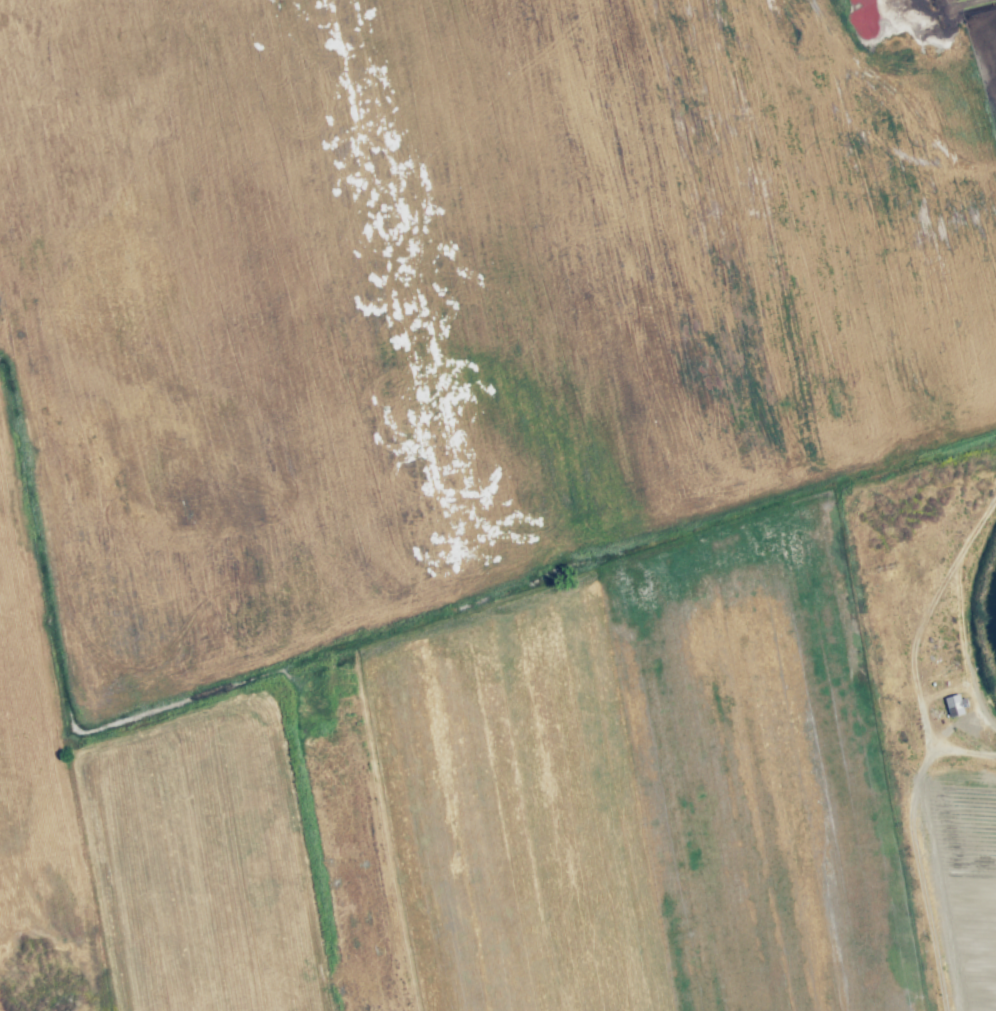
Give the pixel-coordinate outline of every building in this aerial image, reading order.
[(944,698),(949,716),(967,711),(962,693),(944,698)]
